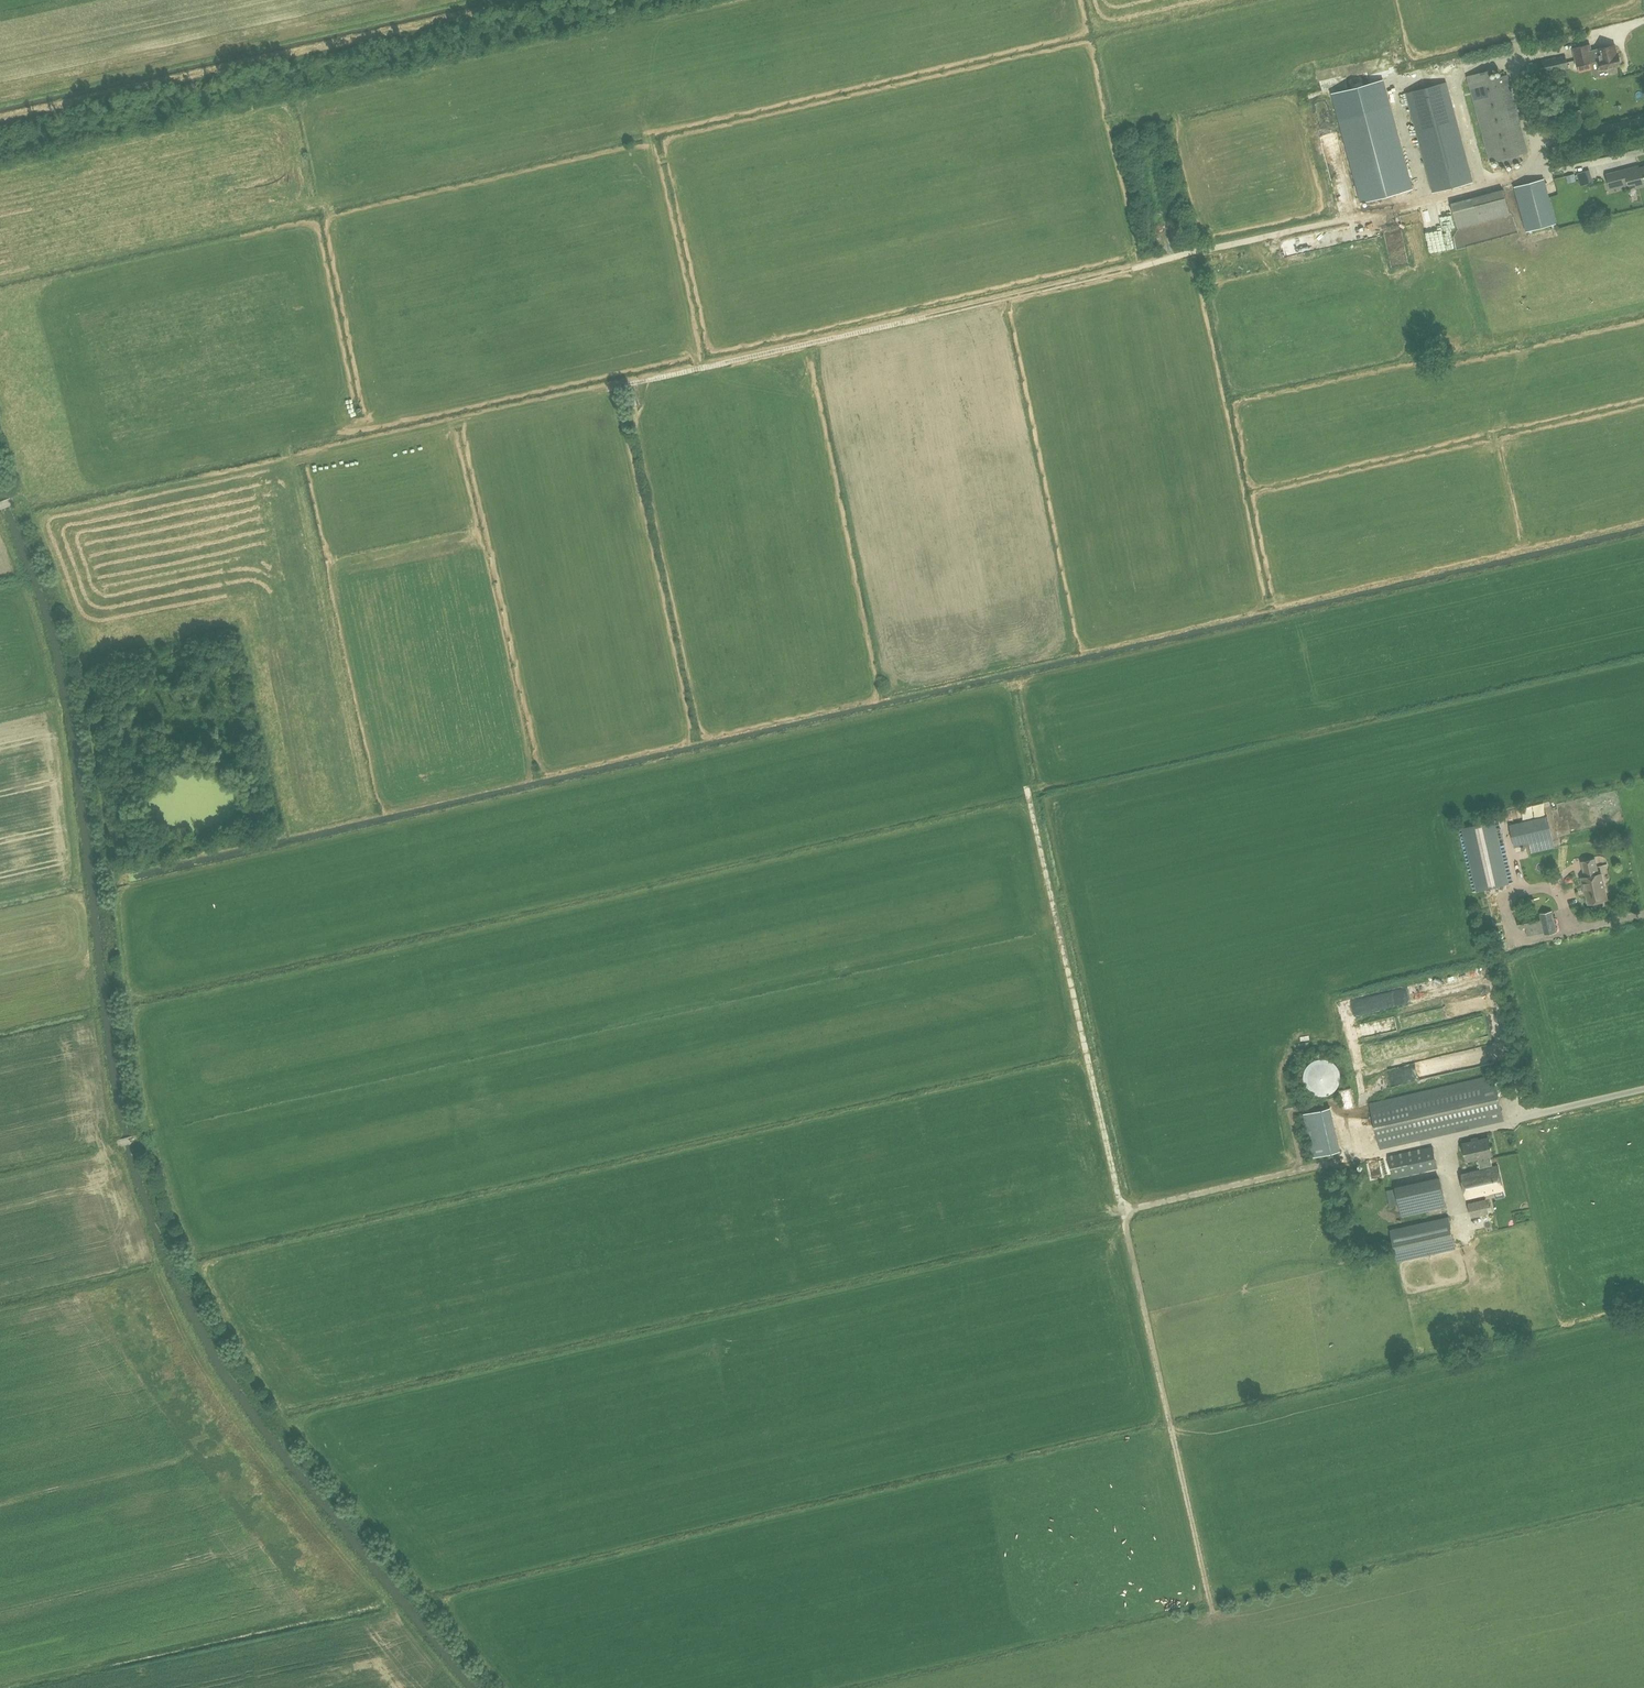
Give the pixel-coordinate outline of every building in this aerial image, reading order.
[(1577,66),(1599,61),(1597,49),(1596,48),(1592,49),(1591,43),(1572,47),(1577,66)] [(1597,49),(1599,61),(1602,69),(1622,64),(1619,54),(1618,54),(1615,44),(1597,49)] [(1569,68),(1566,55),(1538,61),(1538,63),(1529,65),(1533,77),(1553,72),(1567,69),(1569,68)] [(1499,159),(1520,154),(1528,151),(1508,74),(1492,78),(1490,69),(1467,76),(1490,162),(1499,159)] [(1474,181),(1447,81),(1406,92),(1433,192),(1474,181)] [(1341,121),(1377,243),(1425,229),(1390,107),(1341,121)] [(1575,126),(1585,124),(1582,109),(1572,112),(1575,126)] [(1639,164),(1605,173),(1610,189),(1630,184),(1629,181),(1635,180),(1636,183),(1637,186),(1643,184),(1643,167),(1640,168),(1639,164)] [(1576,181),(1574,174),(1566,176),(1568,184),(1576,181)] [(1527,231),(1556,223),(1544,179),(1515,187),(1527,231)] [(1451,202),(1458,229),(1510,214),(1503,189),(1451,202)] [(1437,202),(1423,206),(1434,249),(1448,246),(1437,202)] [(1589,213),(1597,211),(1596,204),(1587,206),(1589,213)] [(626,390),(629,406),(636,404),(633,388),(626,390)] [(1547,816),(1509,825),(1515,847),(1530,843),(1532,852),(1554,847),(1547,816)] [(1492,821),(1465,827),(1480,890),(1506,884),(1492,821)] [(1581,877),(1585,894),(1586,894),(1589,903),(1608,899),(1602,873),(1599,874),(1595,858),(1582,861),(1586,876),(1581,877)] [(1545,934),(1557,931),(1552,911),(1541,913),(1545,934)] [(1541,924),(1539,914),(1518,918),(1519,928),(1541,924)] [(1336,1063),(1335,1062),(1335,1061),(1334,1061),(1333,1060),(1332,1060),(1332,1059),(1331,1059),(1330,1058),(1329,1058),(1328,1057),(1327,1057),(1326,1057),(1325,1056),(1324,1056),(1323,1056),(1322,1056),(1321,1056),(1320,1056),(1319,1056),(1318,1056),(1318,1057),(1317,1057),(1316,1057),(1315,1057),(1314,1058),(1313,1058),(1312,1059),(1311,1059),(1310,1060),(1309,1061),(1308,1062),(1307,1063),(1306,1064),(1306,1065),(1305,1065),(1305,1066),(1304,1067),(1304,1068),(1304,1069),(1303,1070),(1303,1071),(1303,1072),(1303,1073),(1303,1074),(1303,1075),(1303,1076),(1303,1077),(1303,1078),(1303,1079),(1303,1080),(1304,1081),(1304,1082),(1304,1083),(1305,1083),(1305,1084),(1305,1085),(1306,1085),(1306,1086),(1307,1086),(1307,1087),(1308,1088),(1308,1089),(1309,1089),(1310,1090),(1311,1090),(1311,1091),(1312,1091),(1313,1092),(1314,1092),(1315,1093),(1316,1093),(1317,1093),(1318,1093),(1319,1094),(1320,1094),(1321,1094),(1322,1094),(1323,1094),(1324,1094),(1324,1093),(1325,1093),(1326,1093),(1327,1093),(1328,1093),(1329,1092),(1330,1092),(1331,1091),(1332,1091),(1332,1090),(1333,1090),(1333,1089),(1334,1089),(1335,1088),(1336,1087),(1336,1086),(1337,1086),(1337,1085),(1338,1085),(1338,1084),(1338,1083),(1339,1083),(1339,1082),(1339,1081),(1340,1080),(1340,1079),(1340,1078),(1340,1077),(1340,1076),(1340,1075),(1340,1074),(1340,1073),(1340,1072),(1340,1071),(1340,1070),(1339,1069),(1339,1068),(1339,1067),(1338,1067),(1338,1066),(1337,1065),(1337,1064),(1336,1064),(1336,1063)] [(1494,1074),(1370,1101),(1380,1149),(1504,1121),(1494,1074)] [(1340,1109),(1350,1109),(1350,1086),(1339,1087),(1340,1109)] [(1303,1112),(1313,1156),(1339,1150),(1329,1106),(1303,1112)] [(1493,1155),(1489,1138),(1463,1143),(1467,1161),(1479,1158),(1482,1169),(1462,1174),(1467,1197),(1494,1191),(1496,1198),(1505,1196),(1498,1165),(1493,1167),(1490,1155),(1493,1155)] [(1388,1156),(1393,1178),(1438,1169),(1433,1145),(1388,1156)] [(1396,1189),(1387,1191),(1390,1206),(1399,1204),(1402,1216),(1447,1206),(1441,1178),(1396,1188),(1396,1189)] [(1469,1203),(1472,1217),(1489,1213),(1486,1199),(1469,1203)] [(1448,1216),(1390,1229),(1397,1262),(1456,1249),(1448,1216)]
